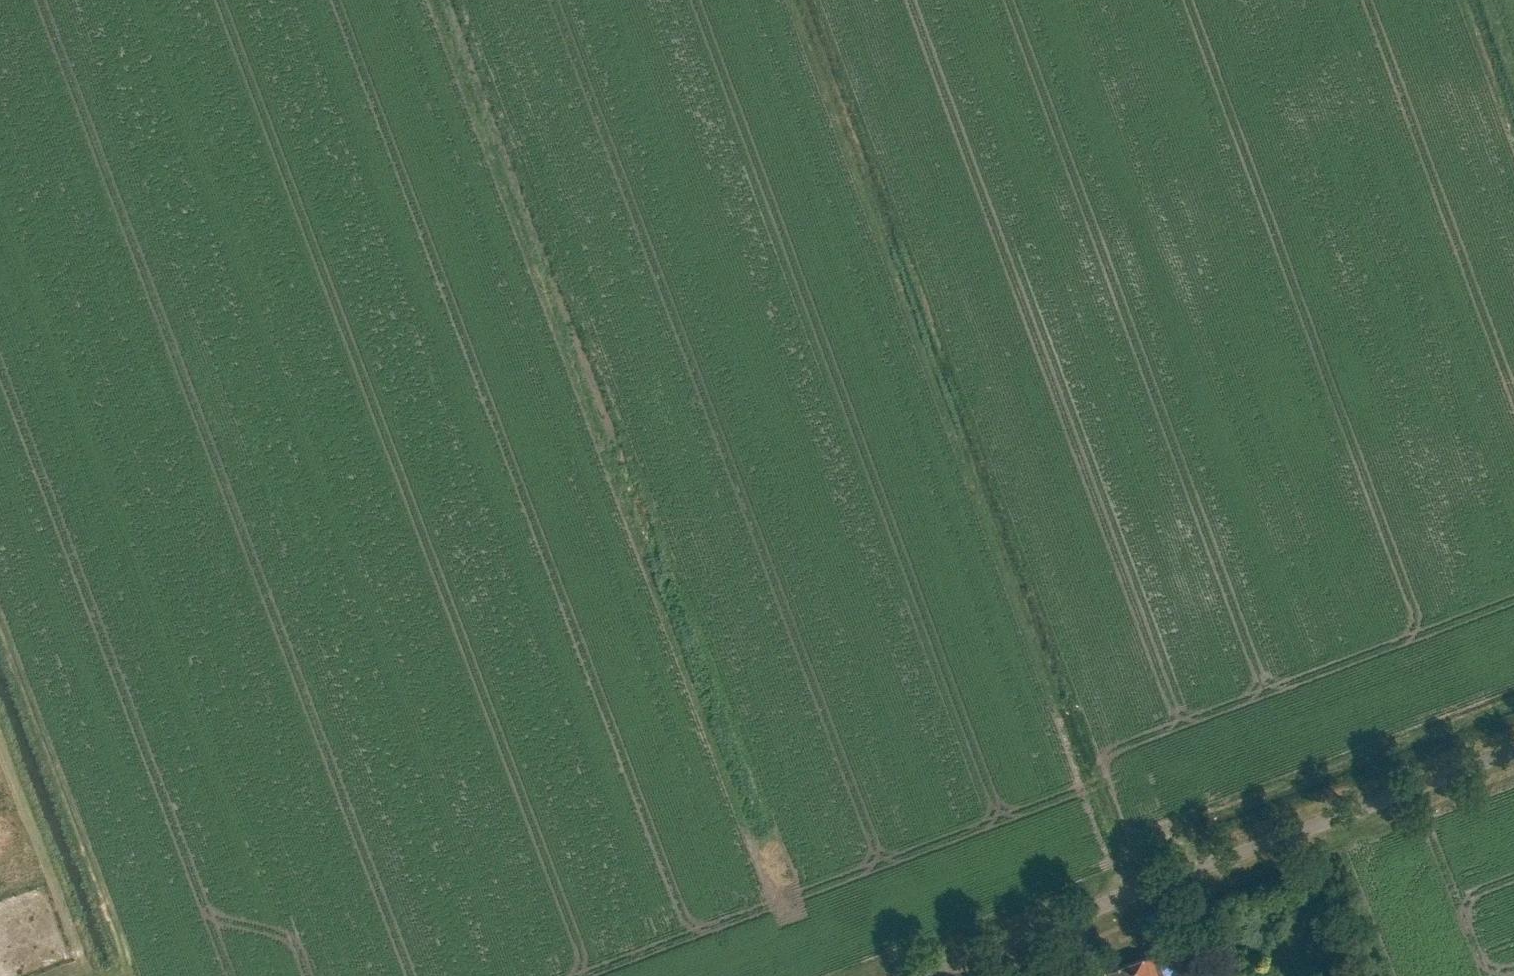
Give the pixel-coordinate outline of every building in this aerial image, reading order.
[(1155,954),(1106,972),(1107,975),(1164,975),(1155,954)]
